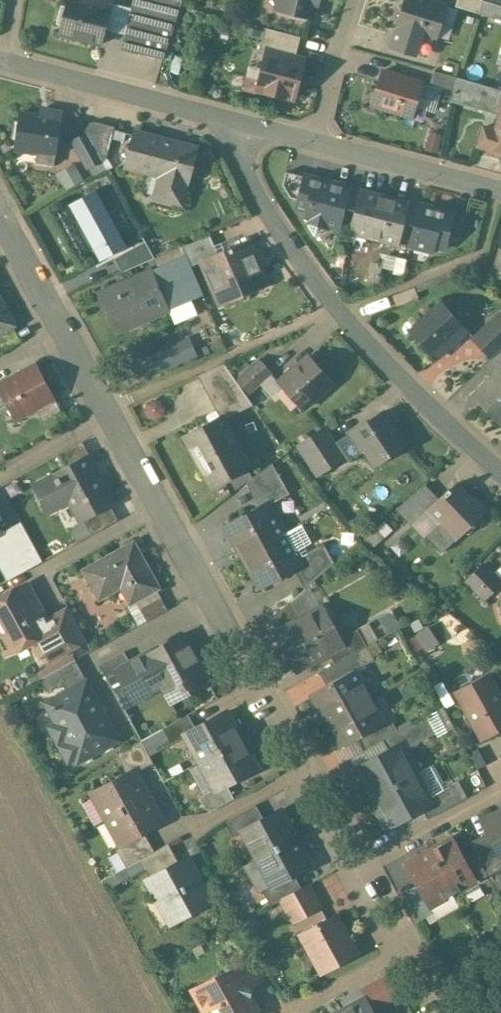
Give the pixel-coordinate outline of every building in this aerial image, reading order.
[(103,0),(87,0),(87,2),(78,0),(68,0),(60,32),(103,43),(106,28),(113,3),(113,2),(111,2),(103,0)] [(132,9),(113,3),(106,28),(126,33),(122,48),(164,59),(183,0),(134,0),(132,9)] [(277,8),(295,12),(294,15),(313,19),(316,4),(319,4),(320,0),(279,0),(277,8)] [(428,0),(405,0),(396,27),(397,27),(398,26),(399,27),(427,36),(436,38),(436,39),(437,39),(447,5),(446,5),(446,6),(428,0)] [(460,6),(500,18),(500,2),(496,1),(497,0),(462,0),(460,6)] [(427,36),(399,27),(392,46),(421,55),(427,36)] [(267,52),(267,50),(295,58),(301,37),(266,28),(260,50),(267,52)] [(295,58),(267,50),(267,52),(257,89),(294,99),(304,60),(295,58)] [(422,83),(384,71),(384,70),(383,70),(373,104),(374,104),(412,115),(412,116),(413,117),(423,82),(422,82),(422,83)] [(457,77),(434,70),(431,84),(454,90),(457,77)] [(49,117),(21,113),(16,147),(38,150),(36,162),(54,164),(62,111),(50,109),(49,117)] [(496,130),(484,127),(478,145),(491,149),(490,150),(500,153),(500,112),(496,130)] [(115,126),(94,121),(91,121),(89,122),(87,124),(86,127),(86,129),(86,130),(87,132),(102,160),(107,158),(115,126)] [(198,148),(135,131),(125,165),(161,175),(156,196),(181,203),(187,181),(189,182),(198,148)] [(87,132),(73,140),(88,168),(102,160),(87,132)] [(102,160),(88,168),(93,177),(107,169),(102,160)] [(68,187),(86,178),(79,162),(60,171),(68,187)] [(305,176),(287,171),(283,184),(291,197),(300,199),(305,176)] [(349,187),(305,176),(300,199),(298,206),(308,209),(305,218),(309,219),(308,222),(309,223),(309,224),(315,235),(326,229),(327,227),(328,227),(328,224),(339,227),(340,222),(349,187)] [(349,187),(340,222),(352,225),(353,221),(361,190),(349,187)] [(97,189),(70,203),(101,260),(128,245),(97,189)] [(409,202),(361,190),(353,221),(371,226),(368,235),(399,243),(409,202)] [(452,213),(422,205),(412,244),(432,249),(433,244),(444,247),(447,236),(452,213)] [(464,216),(452,213),(447,236),(458,239),(464,216)] [(210,235),(183,246),(187,255),(192,266),(202,261),(209,258),(208,257),(218,253),(210,235)] [(146,240),(114,258),(122,272),(155,258),(146,240)] [(218,253),(208,257),(209,258),(202,261),(222,305),(267,285),(247,240),(218,253)] [(406,273),(410,258),(387,253),(383,267),(406,273)] [(187,255),(99,293),(116,332),(204,294),(192,266),(187,255)] [(415,287),(393,295),(397,306),(419,298),(415,287)] [(467,315),(451,296),(442,304),(458,323),(467,315)] [(13,325),(14,324),(0,297),(0,332),(13,325)] [(441,303),(412,330),(436,357),(456,339),(452,334),(461,326),(458,323),(442,304),(441,303)] [(475,339),(492,356),(500,348),(500,315),(500,314),(475,339)] [(0,332),(0,350),(1,351),(21,340),(13,325),(0,332)] [(152,353),(161,373),(202,354),(192,334),(152,353)] [(492,356),(500,366),(500,348),(492,356)] [(333,381),(310,355),(293,370),(291,368),(278,380),(303,408),(333,381)] [(260,358),(237,379),(249,393),(272,372),(260,358)] [(225,363),(198,375),(220,415),(222,415),(224,418),(254,404),(225,363)] [(0,384),(0,390),(16,419),(37,407),(44,419),(60,410),(58,405),(60,404),(58,401),(56,402),(54,398),(55,397),(36,364),(0,384)] [(472,394),(500,424),(500,366),(472,394)] [(171,410),(161,396),(147,406),(157,420),(171,410)] [(383,411),(350,432),(351,433),(352,433),(363,450),(362,450),(363,451),(366,449),(375,464),(375,465),(406,445),(405,444),(405,445),(383,412),(384,411),(383,411)] [(220,415),(185,434),(213,485),(249,466),(224,418),(222,415),(220,415)] [(324,427),(298,444),(309,459),(334,443),(324,427)] [(83,441),(61,453),(68,464),(86,454),(87,456),(90,454),(83,441)] [(334,443),(309,459),(318,474),(344,458),(334,443)] [(68,464),(54,472),(55,474),(34,485),(48,512),(70,500),(82,522),(85,520),(111,505),(113,504),(87,456),(86,454),(68,464)] [(273,462),(247,482),(261,507),(273,500),(274,502),(290,493),(273,462)] [(449,489),(428,509),(440,523),(426,536),(442,553),(486,509),(475,497),(473,499),(457,483),(450,490),(449,489)] [(261,507),(230,524),(236,535),(234,536),(244,555),(285,533),(275,515),(280,513),(274,502),(273,500),(261,507)] [(111,505),(85,520),(92,534),(119,519),(111,505)] [(0,540),(0,547),(16,576),(43,561),(24,526),(0,540)] [(285,533),(244,555),(255,574),(257,573),(263,584),(294,567),(306,561),(303,555),(299,548),(295,551),(285,533)] [(134,542),(85,570),(100,597),(129,581),(138,598),(158,587),(134,542)] [(324,544),(303,555),(306,561),(294,567),(305,588),(334,562),(324,544)] [(466,580),(485,599),(500,583),(500,580),(483,563),(466,580)] [(6,613),(14,627),(9,630),(17,646),(6,652),(7,654),(33,639),(53,629),(48,619),(28,583),(0,598),(0,617),(6,613)] [(161,596),(141,608),(147,620),(168,609),(161,596)] [(292,600),(272,618),(279,630),(301,618),(292,600)] [(279,630),(277,631),(298,669),(330,652),(343,645),(339,639),(322,607),(301,618),(279,630)] [(69,608),(48,619),(53,629),(64,649),(75,643),(85,637),(69,608)] [(426,647),(438,639),(431,627),(418,635),(426,647)] [(358,628),(339,639),(343,645),(330,652),(336,663),(367,645),(358,628)] [(53,629),(33,639),(36,645),(34,649),(42,664),(76,645),(75,643),(64,649),(53,629)] [(184,632),(145,654),(159,679),(168,696),(205,676),(208,682),(210,681),(184,632)] [(336,663),(320,671),(327,684),(356,668),(357,669),(375,659),(367,645),(336,663)] [(125,651),(100,664),(108,678),(118,672),(117,669),(131,662),(125,651)] [(131,662),(117,669),(118,672),(131,695),(159,679),(145,654),(131,662)] [(76,659),(41,678),(48,690),(62,682),(68,693),(87,682),(89,682),(76,659)] [(327,684),(311,693),(326,720),(371,695),(357,669),(356,668),(327,684)] [(489,674),(456,692),(482,738),(500,727),(500,695),(489,674)] [(87,682),(68,693),(71,699),(56,707),(55,705),(50,708),(58,722),(54,724),(53,729),(57,738),(62,739),(66,737),(68,741),(65,744),(63,749),(68,757),(76,756),(79,760),(118,739),(87,682)] [(371,695),(326,720),(340,747),(356,738),(386,722),(385,721),(371,695)] [(196,727),(185,734),(186,735),(200,762),(243,739),(227,710),(196,727)] [(189,714),(164,728),(172,743),(186,735),(185,734),(196,727),(189,714)] [(399,731),(383,740),(388,751),(402,743),(406,749),(436,732),(427,715),(399,731)] [(386,722),(356,738),(363,751),(383,740),(399,731),(391,717),(385,721),(386,722)] [(243,739),(200,762),(215,788),(216,790),(227,784),(258,767),(243,739)] [(141,740),(117,753),(128,772),(134,768),(136,772),(153,762),(141,740)] [(388,751),(356,768),(364,782),(362,787),(366,793),(371,794),(372,798),(418,772),(406,749),(402,743),(388,751)] [(128,772),(92,791),(121,843),(122,845),(145,832),(164,822),(136,772),(134,768),(128,772)] [(418,772),(372,798),(374,801),(373,805),(376,813),(381,813),(388,827),(422,808),(434,801),(431,795),(418,772)] [(459,780),(431,795),(434,801),(422,808),(428,819),(468,797),(459,780)] [(215,788),(201,796),(209,812),(235,798),(227,784),(216,790),(215,788)] [(256,804),(225,821),(234,836),(243,831),(242,830),(264,818),(256,804)] [(264,818),(242,830),(243,831),(257,858),(296,837),(281,809),(264,818)] [(483,821),(488,831),(500,854),(500,811),(483,821)] [(488,831),(470,841),(476,852),(487,872),(489,876),(500,869),(500,854),(488,831)] [(145,832),(122,845),(121,843),(116,846),(127,866),(142,858),(155,851),(145,832)] [(296,837),(257,858),(272,884),(272,885),(295,873),(311,864),(296,837)] [(452,838),(444,842),(429,850),(452,893),(463,887),(475,880),(475,879),(463,859),(452,838)] [(155,851),(142,858),(152,876),(179,862),(169,843),(155,851)] [(452,893),(429,850),(417,856),(417,857),(406,863),(416,881),(430,905),(452,893)] [(476,852),(463,859),(475,879),(476,878),(487,872),(476,852)] [(189,868),(184,859),(179,862),(152,876),(148,879),(158,896),(161,894),(176,920),(211,901),(198,877),(193,876),(189,867),(189,868)] [(295,873),(272,885),(272,884),(263,889),(271,905),(282,899),(302,888),(295,873)] [(475,880),(463,887),(470,899),(484,891),(476,878),(475,879),(475,880)] [(416,881),(397,892),(414,923),(433,912),(430,905),(416,881)] [(302,888),(282,899),(289,912),(296,908),(301,918),(321,907),(309,884),(302,888)] [(336,914),(301,934),(311,952),(316,954),(325,969),(321,971),(322,972),(358,953),(336,914)] [(256,957),(221,977),(224,982),(238,974),(244,984),(254,987),(268,979),(256,957)] [(492,975),(489,972),(483,978),(487,981),(492,975)] [(224,982),(221,977),(220,975),(194,989),(205,1009),(214,1004),(219,1012),(254,1012),(253,1012),(257,1009),(251,997),(254,987),(244,984),(238,974),(224,982)] [(340,1012),(374,1012),(366,998),(340,1012)]
